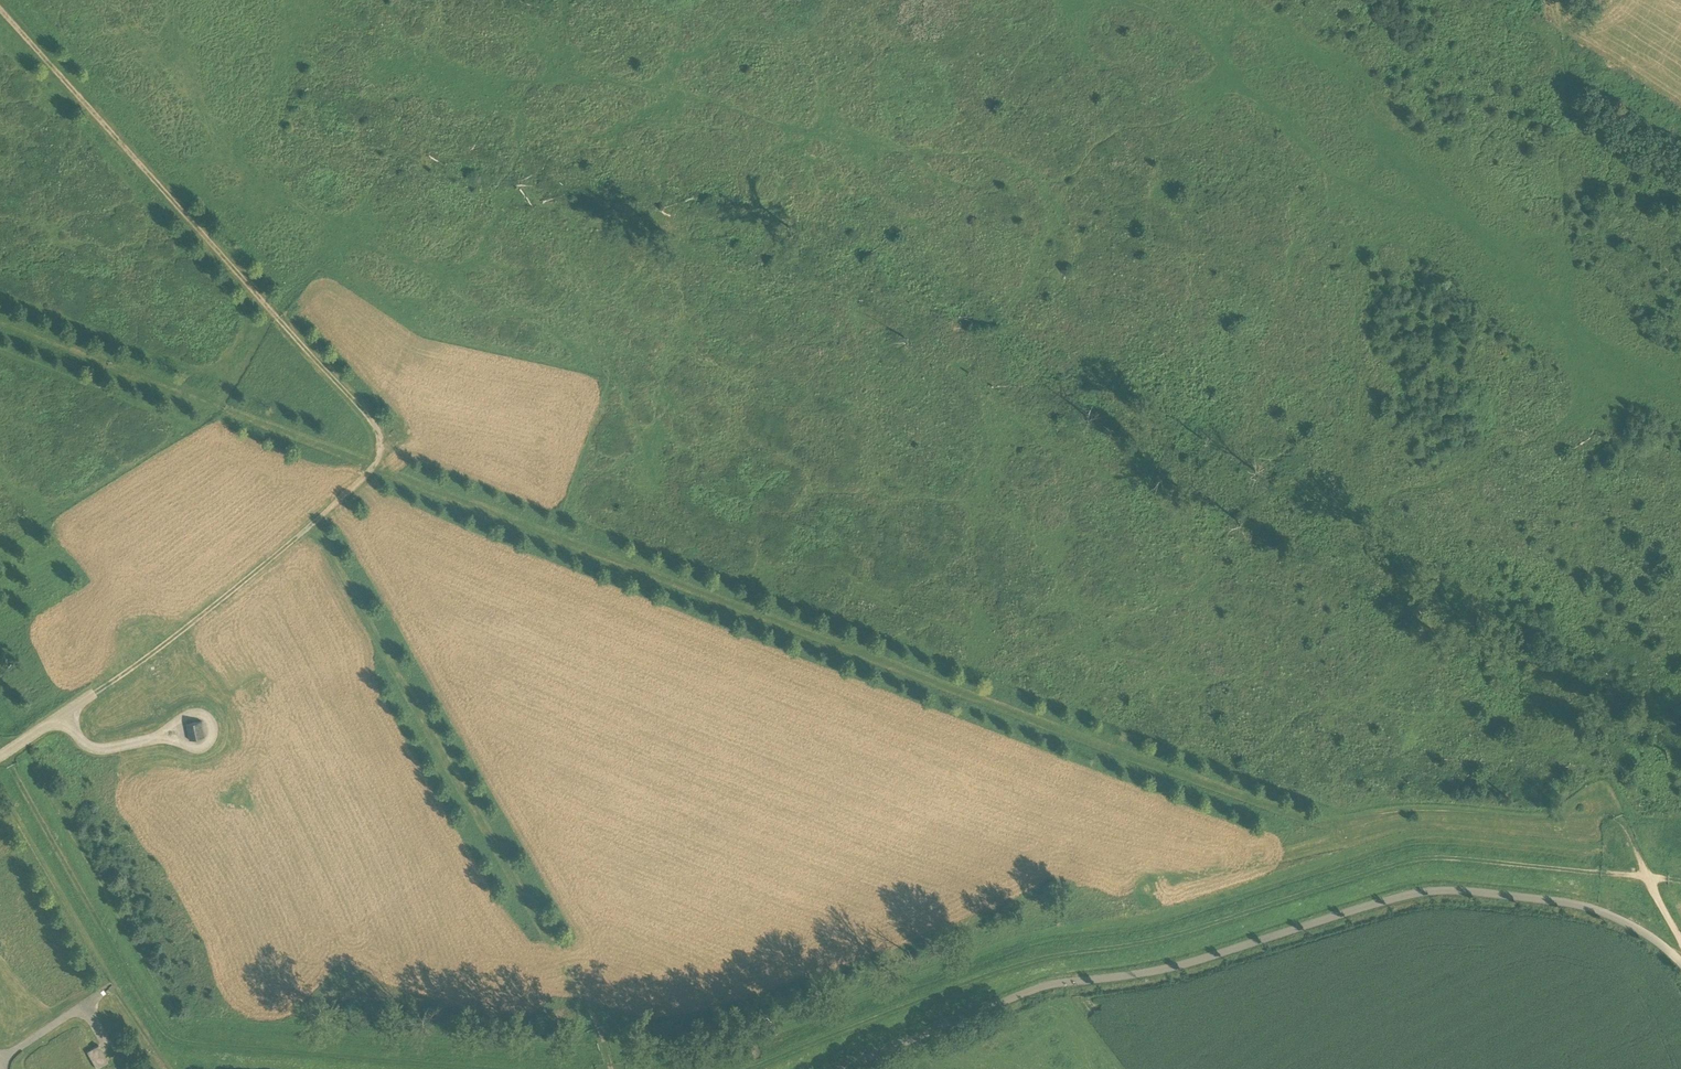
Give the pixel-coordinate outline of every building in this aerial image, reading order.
[(187,724),(190,739),(206,736),(202,720),(187,724)] [(97,1068),(108,1061),(99,1044),(87,1051),(97,1068)]
